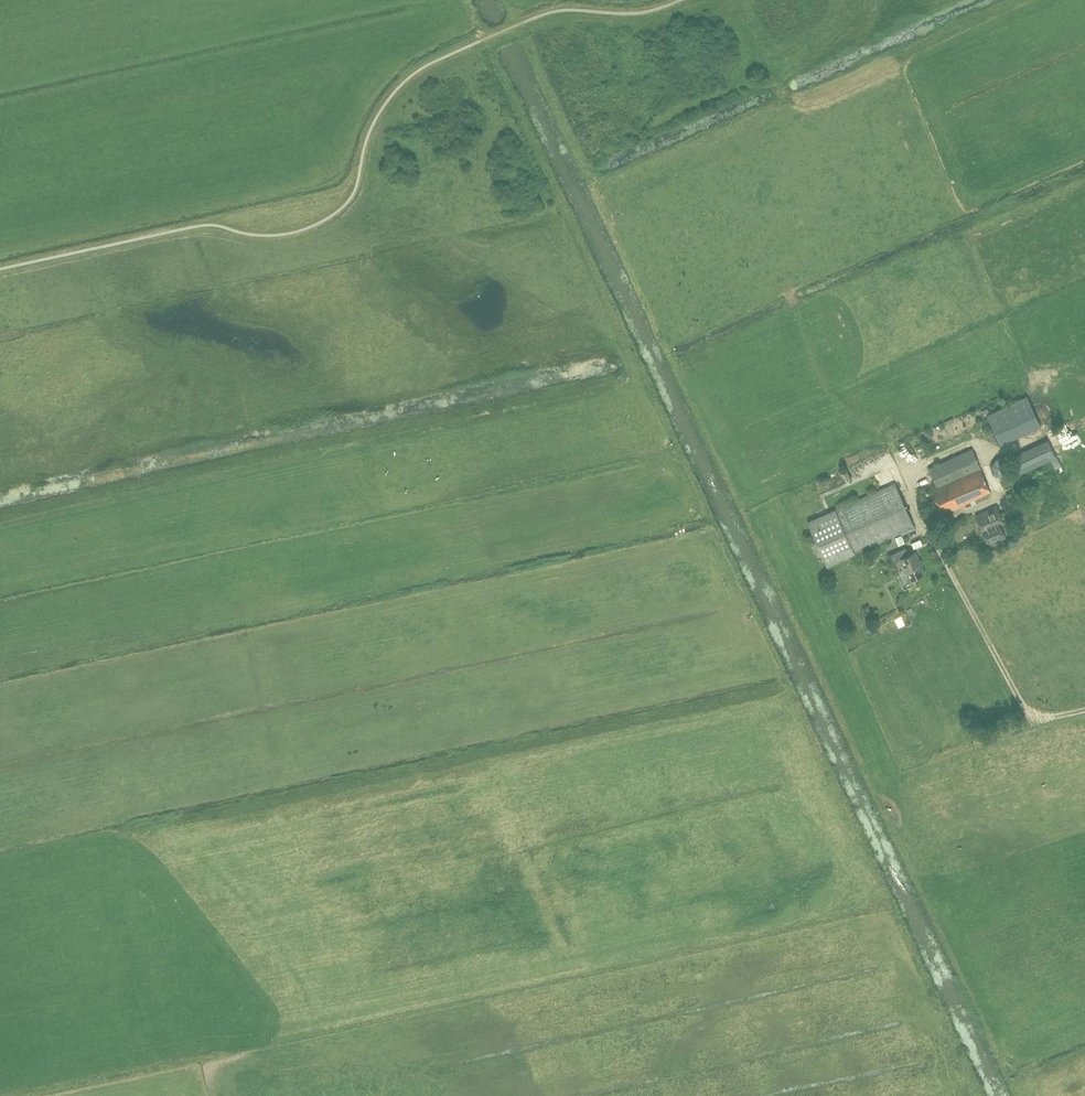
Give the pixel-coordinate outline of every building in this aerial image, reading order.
[(1029,400),(990,418),(1002,445),(1041,427),(1029,400)] [(952,438),(954,442),(964,438),(962,433),(952,438)] [(972,450),(930,469),(938,488),(931,491),(941,515),(991,493),(980,469),(981,469),(972,450)] [(887,482),(899,477),(895,468),(883,473),(887,482)] [(895,483),(835,511),(809,522),(816,539),(810,542),(815,553),(822,550),(828,566),(915,527),(895,483)] [(1005,523),(997,506),(976,515),(989,545),(1006,537),(1001,525),(1005,523)] [(909,530),(902,533),(905,542),(913,538),(909,530)] [(887,547),(869,552),(871,560),(889,555),(887,547)] [(910,580),(925,573),(916,552),(909,555),(906,548),(890,556),(893,563),(901,559),(910,580)] [(920,604),(913,606),(915,613),(922,611),(920,604)]
